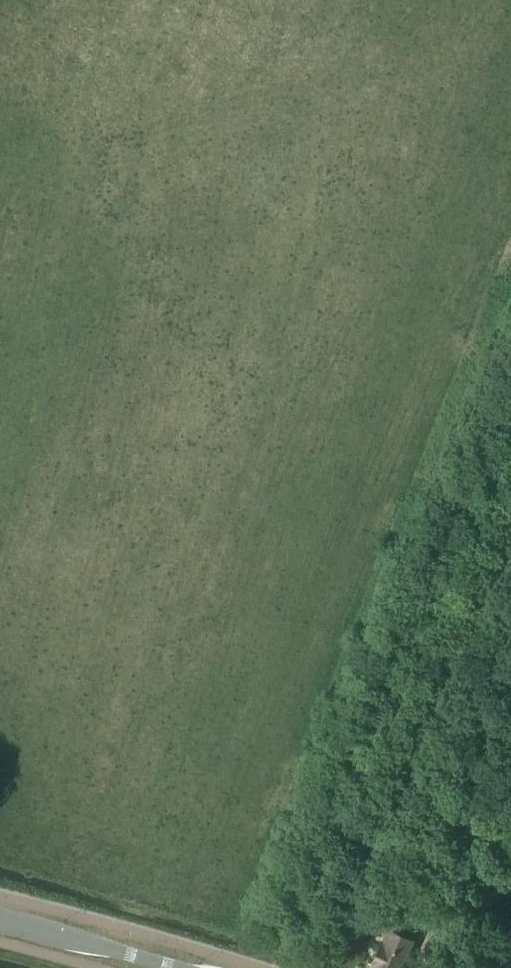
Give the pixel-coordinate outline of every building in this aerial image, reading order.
[(391,933),(375,967),(400,967),(412,942),(391,933)]
